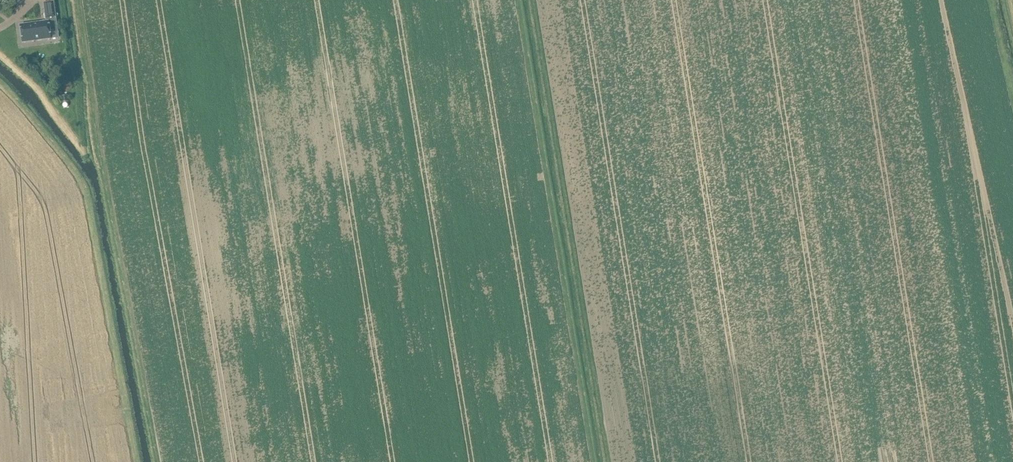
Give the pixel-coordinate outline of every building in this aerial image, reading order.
[(56,17),(54,2),(44,3),(46,19),(56,17)] [(50,39),(47,21),(20,25),(22,42),(50,39)]
